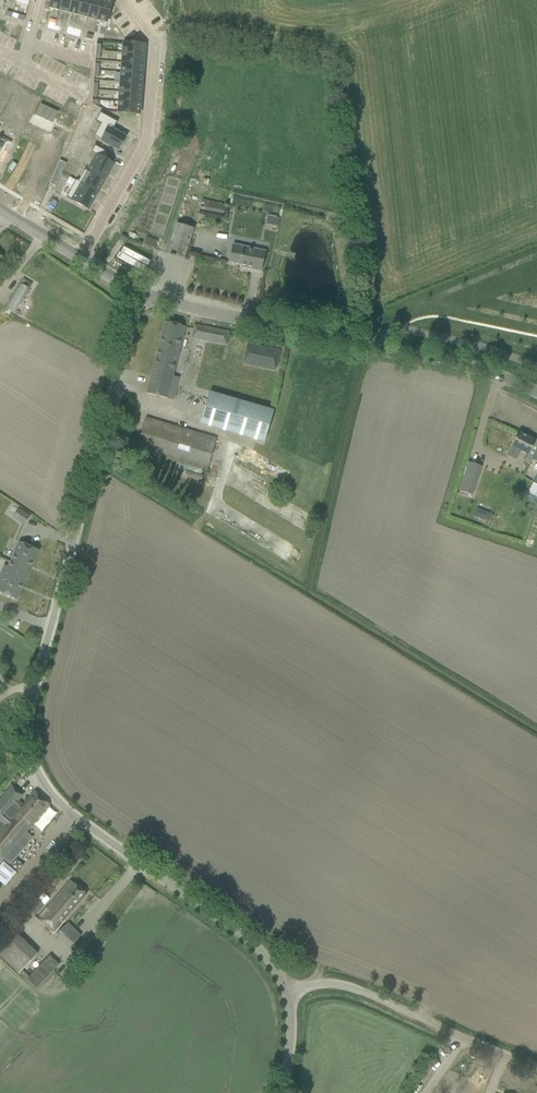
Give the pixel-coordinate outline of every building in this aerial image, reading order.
[(49,8),(59,10),(62,0),(51,0),(49,8)] [(59,10),(69,13),(72,0),(62,0),(59,10)] [(69,13),(78,15),(82,0),(72,0),(69,13)] [(78,15),(88,18),(92,0),(82,0),(78,15)] [(88,18),(97,20),(102,0),(92,0),(88,18)] [(97,20),(107,23),(113,2),(106,0),(102,0),(97,20)] [(123,43),(123,53),(144,55),(145,45),(123,43)] [(123,53),(122,63),(143,65),(144,55),(123,53)] [(122,63),(121,73),(143,74),(143,65),(122,63)] [(121,73),(120,82),(142,84),(143,74),(121,73)] [(120,82),(119,92),(141,94),(142,84),(120,82)] [(119,92),(119,102),(140,104),(141,94),(119,92)] [(119,102),(118,112),(140,114),(140,104),(119,102)] [(101,123),(93,136),(100,140),(100,141),(118,151),(126,136),(112,129),(117,121),(104,114),(99,122),(101,123)] [(96,155),(87,171),(105,181),(114,165),(106,160),(109,154),(110,154),(94,145),(94,146),(95,146),(91,152),(96,155)] [(59,161),(55,169),(61,172),(65,163),(59,161)] [(55,169),(48,184),(55,187),(61,172),(55,169)] [(84,170),(78,181),(99,193),(105,181),(87,171),(84,170)] [(76,180),(66,197),(77,203),(77,204),(82,207),(83,206),(89,210),(99,193),(78,181),(76,180)] [(204,212),(223,216),(225,207),(201,203),(199,211),(204,212)] [(276,226),(278,217),(266,215),(264,223),(276,226)] [(166,253),(184,259),(187,249),(193,229),(176,224),(170,243),(166,253)] [(118,241),(124,244),(127,239),(122,236),(118,241)] [(144,246),(154,250),(157,241),(146,238),(144,246)] [(246,268),(261,272),(265,251),(233,245),(229,263),(246,266),(246,268)] [(32,284),(28,282),(31,278),(25,275),(5,308),(13,314),(32,284)] [(146,395),(167,400),(185,327),(164,322),(146,395)] [(191,338),(202,340),(227,345),(230,332),(194,325),(191,338)] [(276,367),(279,351),(246,344),(242,363),(254,366),(255,362),(276,367)] [(273,411),(209,392),(200,424),(264,442),(273,411)] [(136,450),(147,453),(207,471),(216,439),(146,418),(136,450)] [(530,464),(532,460),(536,463),(536,439),(534,441),(519,433),(507,455),(516,460),(520,451),(527,455),(524,461),(530,464)] [(460,492),(472,496),(481,467),(469,463),(460,492)] [(528,493),(536,498),(536,476),(528,493)] [(12,518),(24,525),(30,516),(18,509),(12,518)] [(38,550),(20,542),(3,581),(0,580),(0,593),(16,600),(38,550)] [(23,795),(12,786),(0,800),(0,820),(4,824),(0,829),(0,856),(3,859),(42,813),(49,805),(35,791),(21,808),(17,804),(18,802),(18,801),(23,795)] [(36,919),(52,932),(85,894),(70,881),(36,919)] [(27,911),(35,917),(44,906),(37,900),(27,911)] [(55,935),(68,948),(79,936),(67,923),(55,935)] [(19,974),(37,955),(13,931),(0,945),(0,956),(19,974)] [(50,956),(28,979),(37,988),(60,964),(50,956)]
